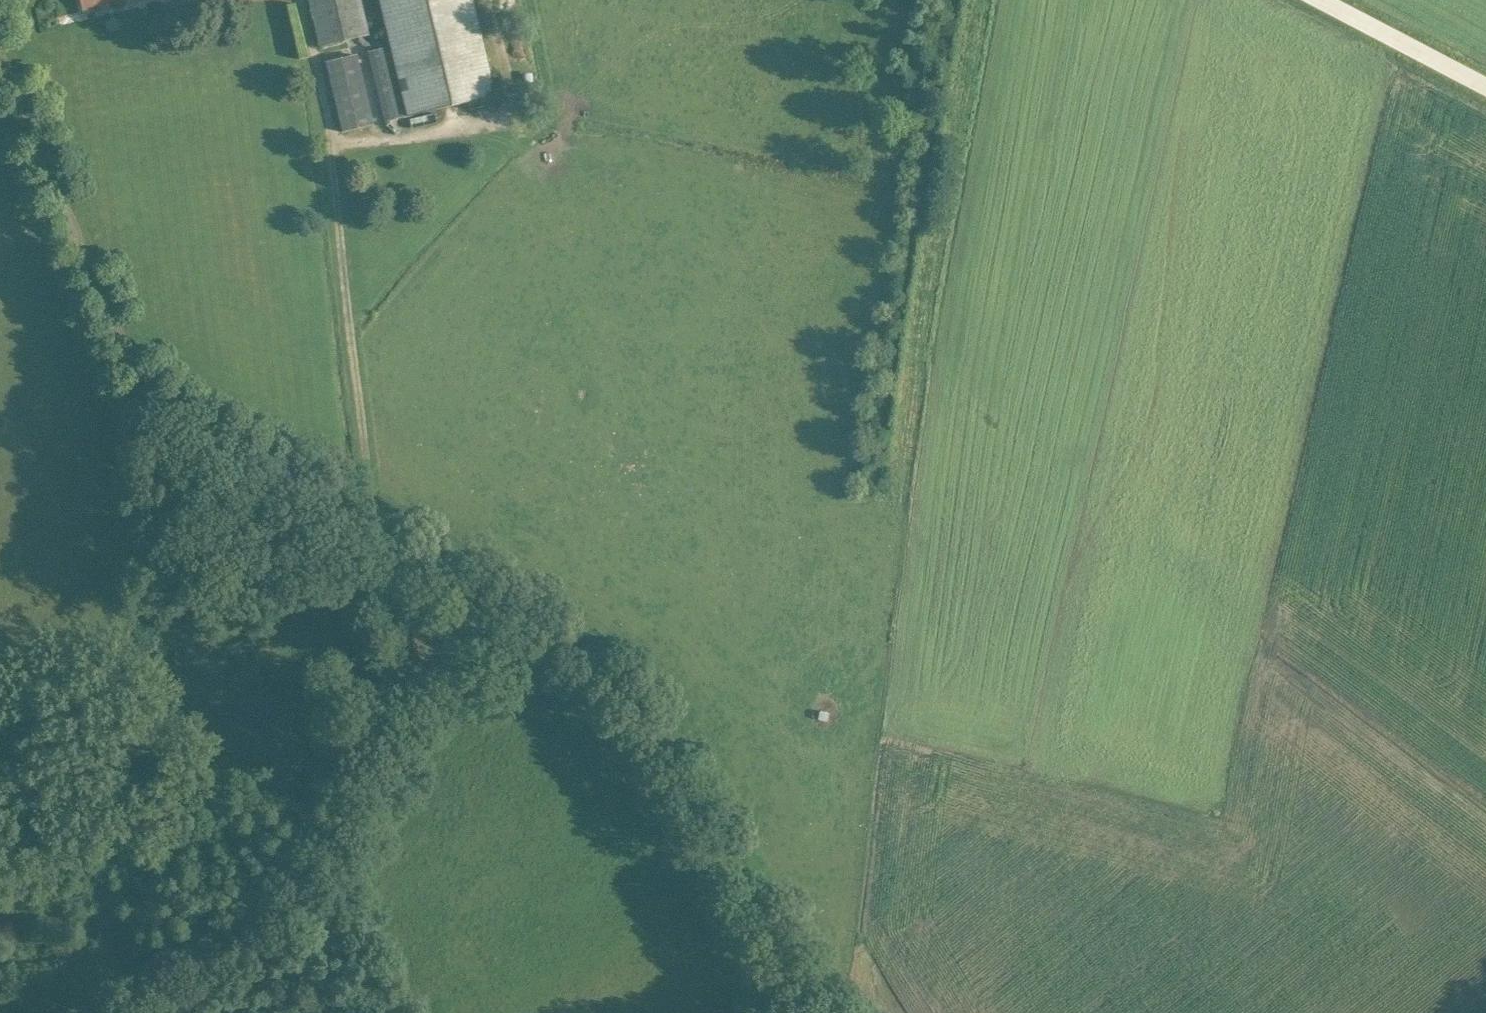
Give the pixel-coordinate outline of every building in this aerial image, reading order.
[(89,13),(148,0),(86,0),(89,13)] [(462,0),(309,0),(318,35),(386,18),(393,47),(326,63),(341,124),(484,90),(462,0)]
